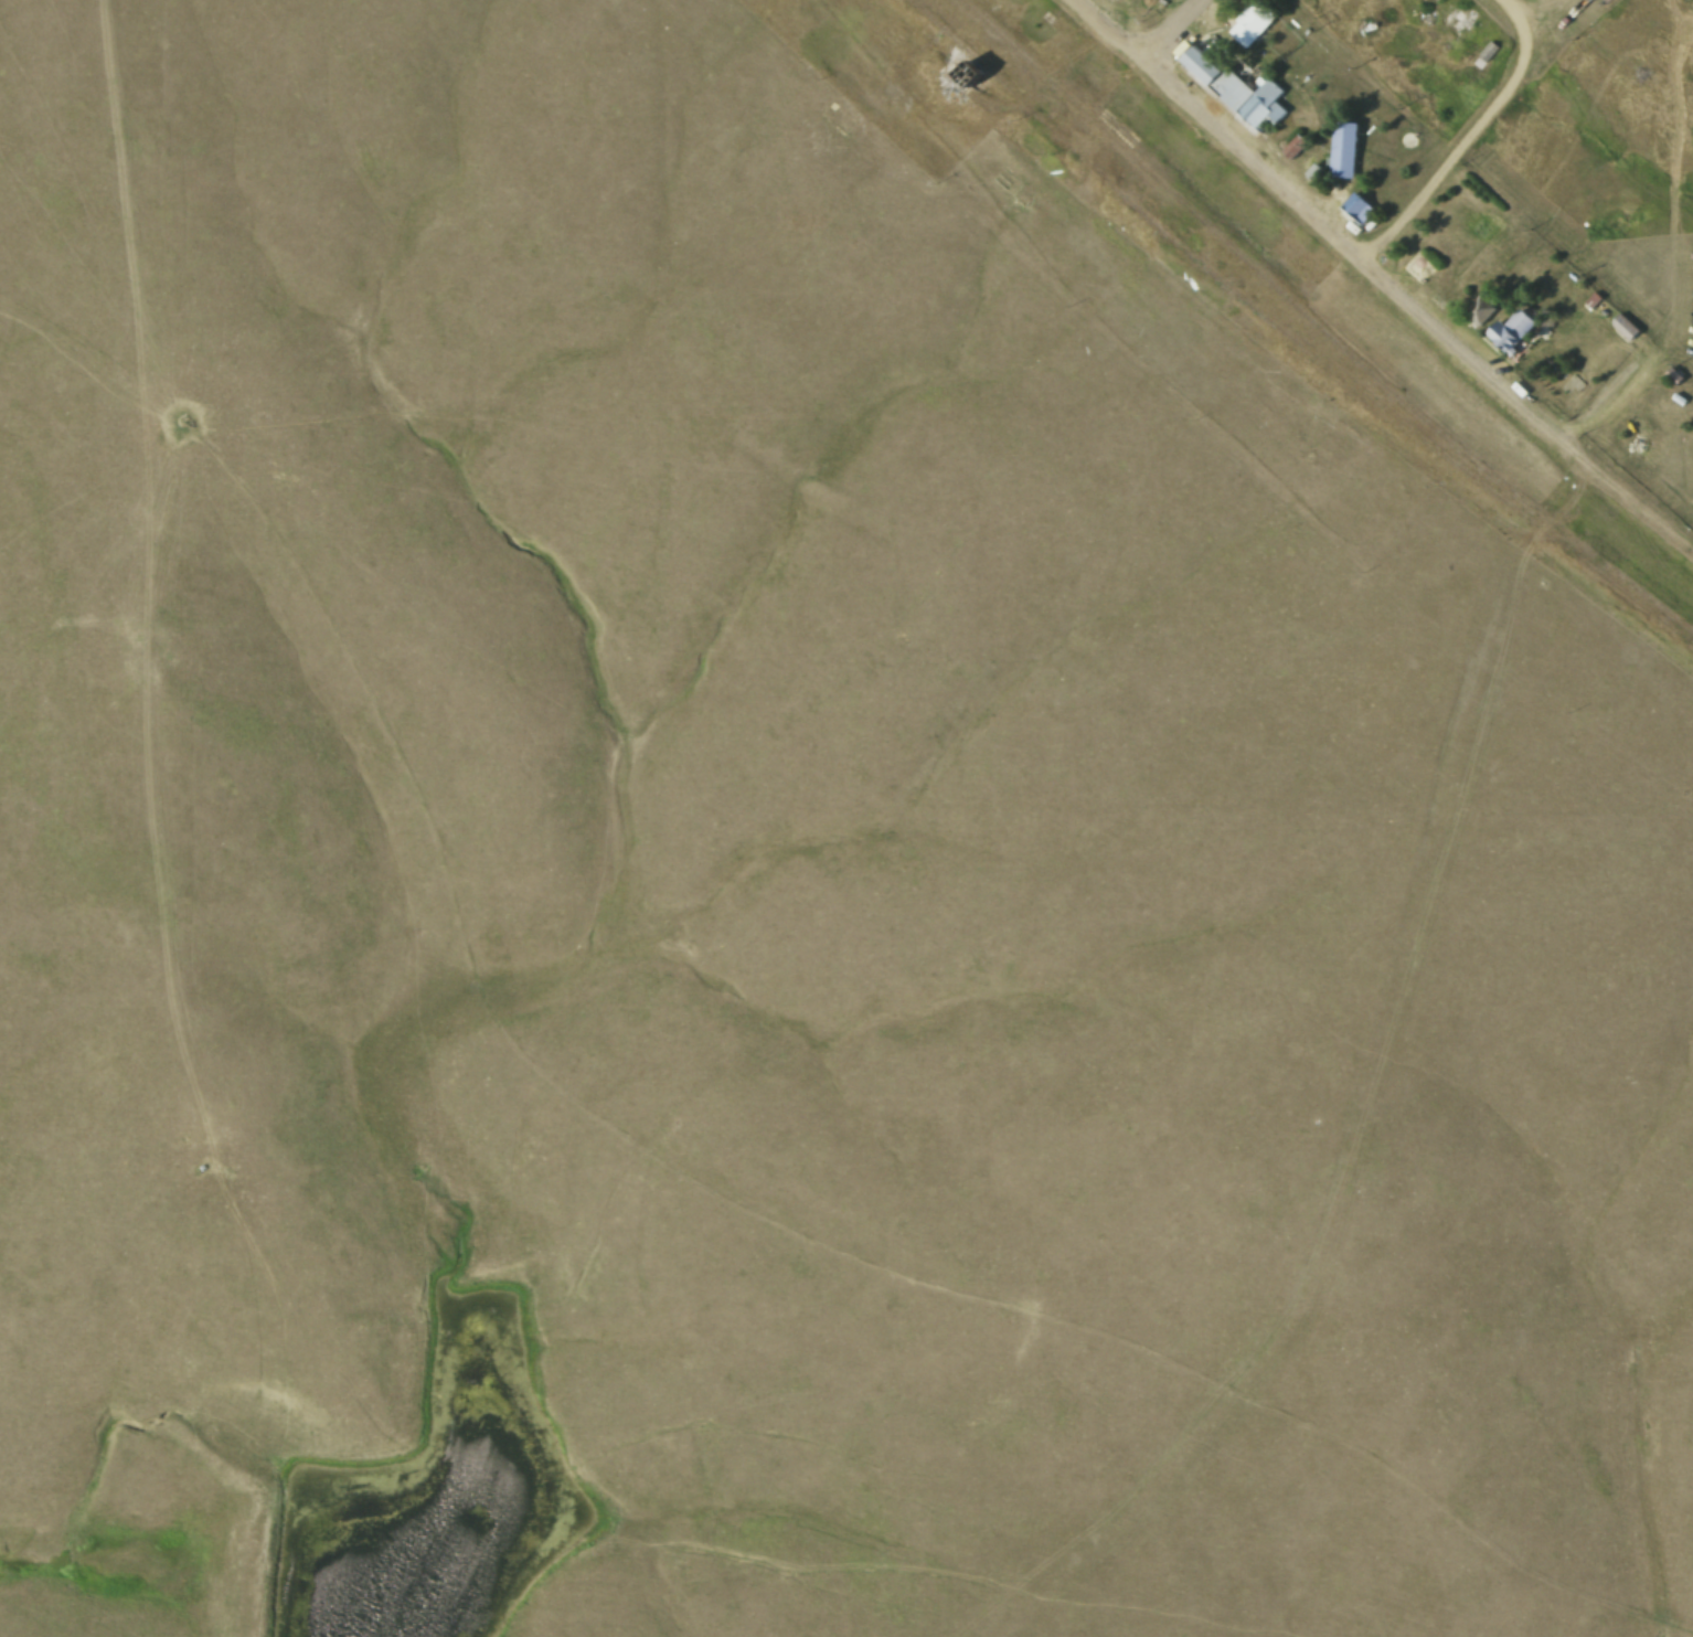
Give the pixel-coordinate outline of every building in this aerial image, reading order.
[(1250,49),(1280,14),(1262,0),(1257,0),(1231,32),(1250,49)] [(1434,9),(1441,0),(1423,0),(1434,9)] [(1452,38),(1463,25),(1468,30),(1474,23),(1457,6),(1448,15),(1452,20),(1444,29),(1452,38)] [(1487,61),(1500,47),(1487,35),(1473,49),(1487,61)] [(1178,57),(1261,132),(1273,121),(1278,127),(1291,111),(1280,103),(1288,94),(1273,79),(1259,95),(1195,38),(1178,57)] [(1348,177),(1352,126),(1339,125),(1335,176),(1348,177)] [(1293,160),(1310,145),(1302,135),(1285,151),(1293,160)] [(1344,206),(1360,221),(1372,208),(1356,194),(1344,206)] [(1404,269),(1423,286),(1438,268),(1419,252),(1404,269)] [(1479,327),(1504,301),(1489,287),(1465,313),(1479,327)] [(1583,306),(1589,312),(1603,298),(1596,293),(1583,306)] [(1490,336),(1513,354),(1542,321),(1523,306),(1508,325),(1502,320),(1490,336)] [(1610,327),(1629,344),(1641,332),(1621,315),(1610,327)] [(1674,391),(1683,381),(1673,371),(1664,382),(1674,391)]
